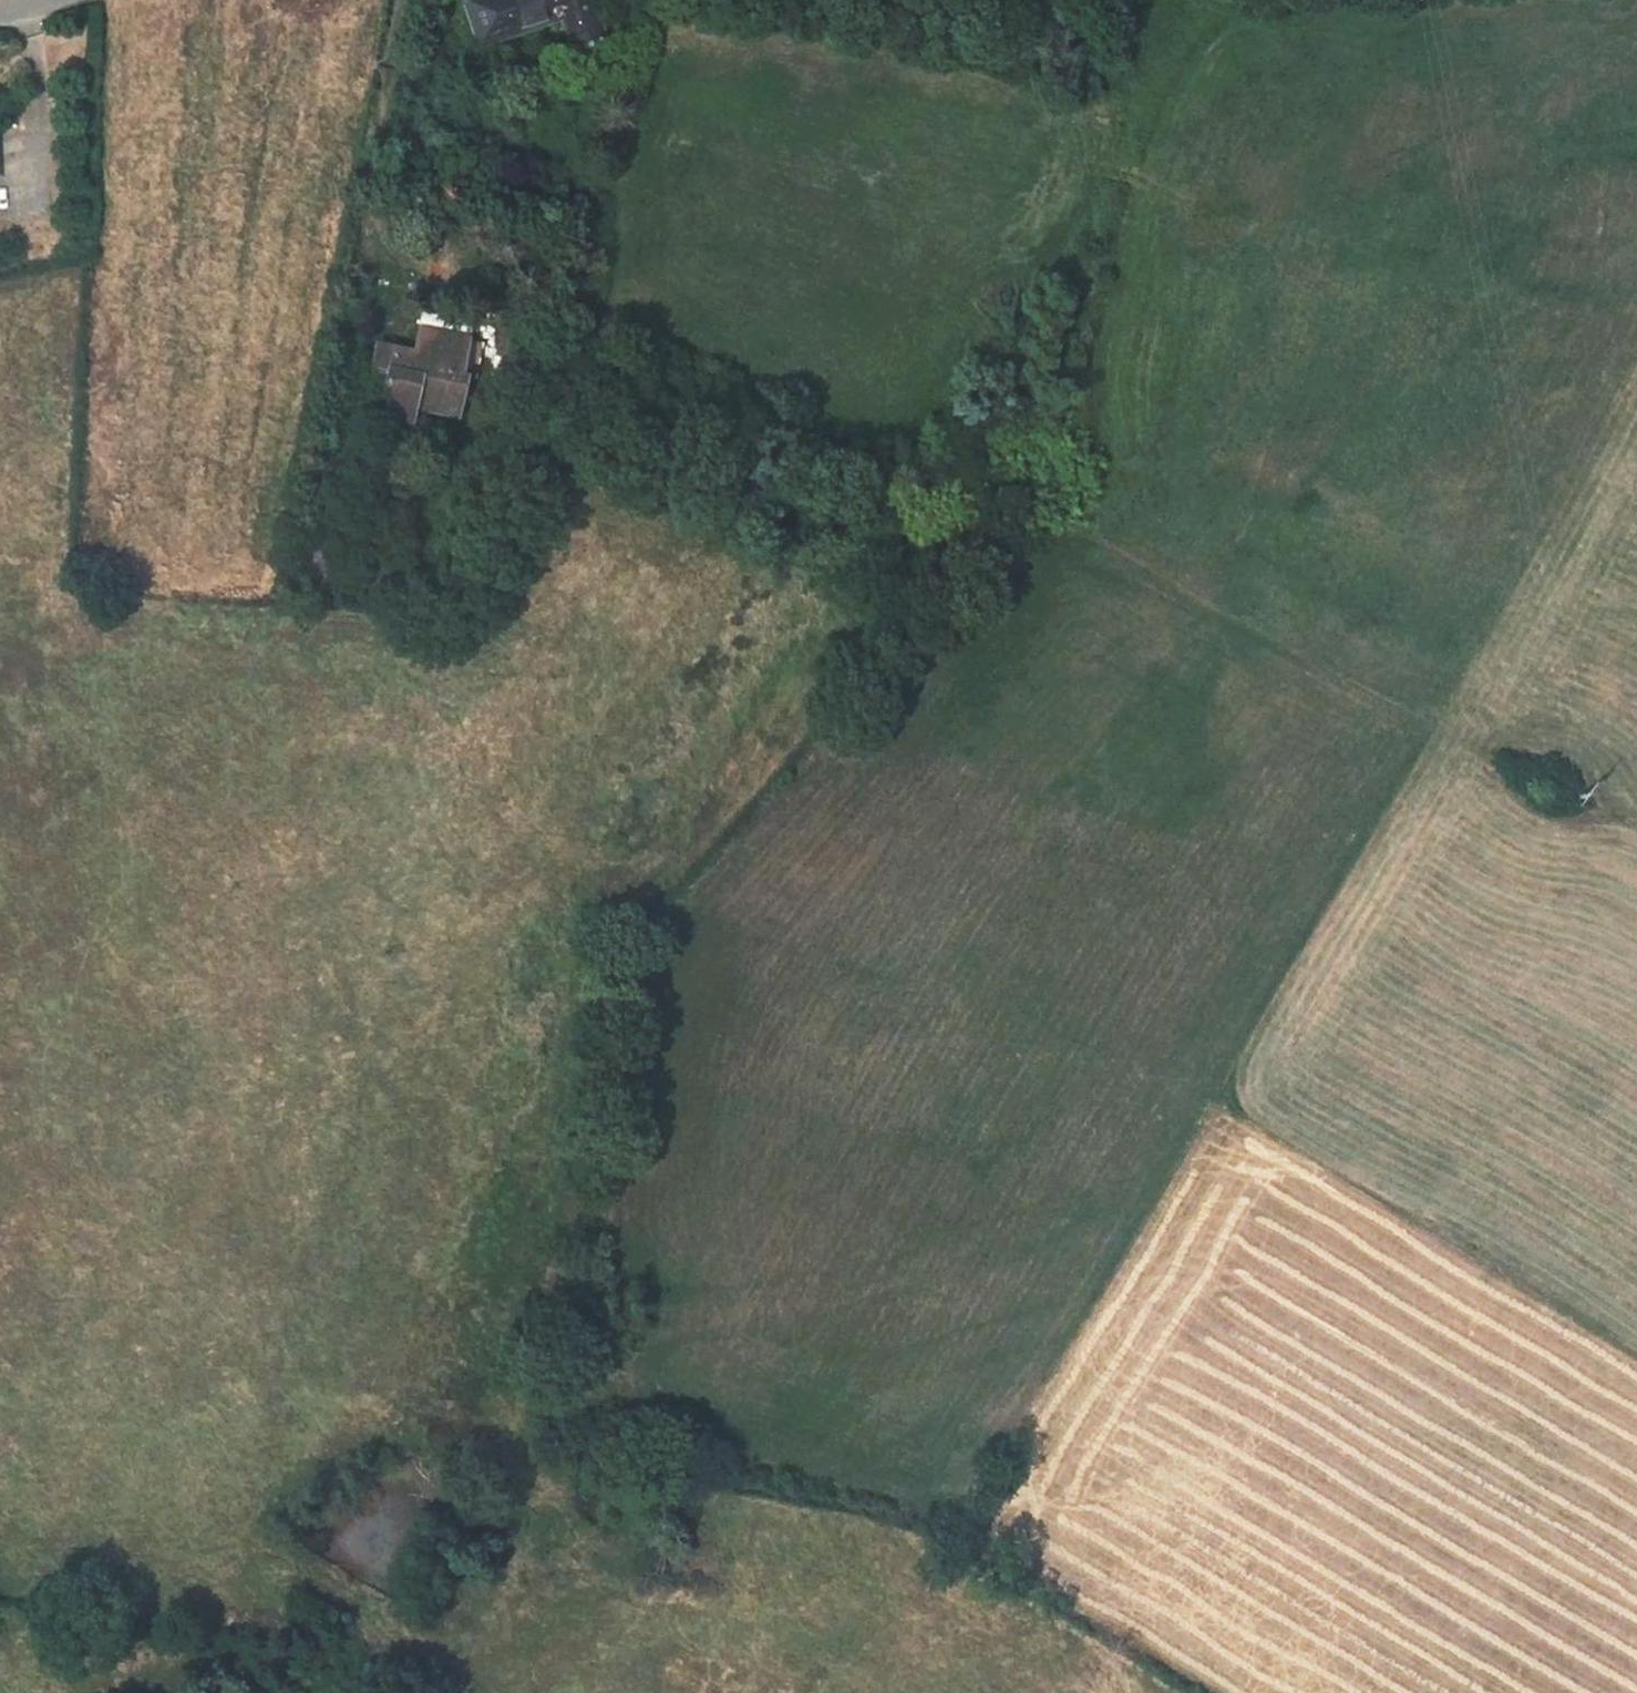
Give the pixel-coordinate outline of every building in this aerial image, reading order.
[(467,9),(494,0),(464,0),(467,9)] [(479,45),(485,43),(502,38),(561,18),(576,59),(605,49),(589,0),(494,0),(467,9),(479,45)] [(485,43),(490,58),(507,53),(502,38),(485,43)] [(605,134),(594,132),(589,150),(600,152),(605,134)] [(415,353),(392,349),(386,380),(383,396),(389,398),(385,417),(409,422),(412,407),(455,416),(464,376),(458,375),(466,340),(420,329),(415,353)] [(458,375),(464,376),(477,378),(485,344),(466,340),(458,375)] [(386,380),(392,349),(378,347),(371,378),(386,380)] [(329,553),(314,551),(309,583),(323,584),(328,554),(329,553)] [(287,599),(288,586),(276,585),(274,599),(287,599)]
